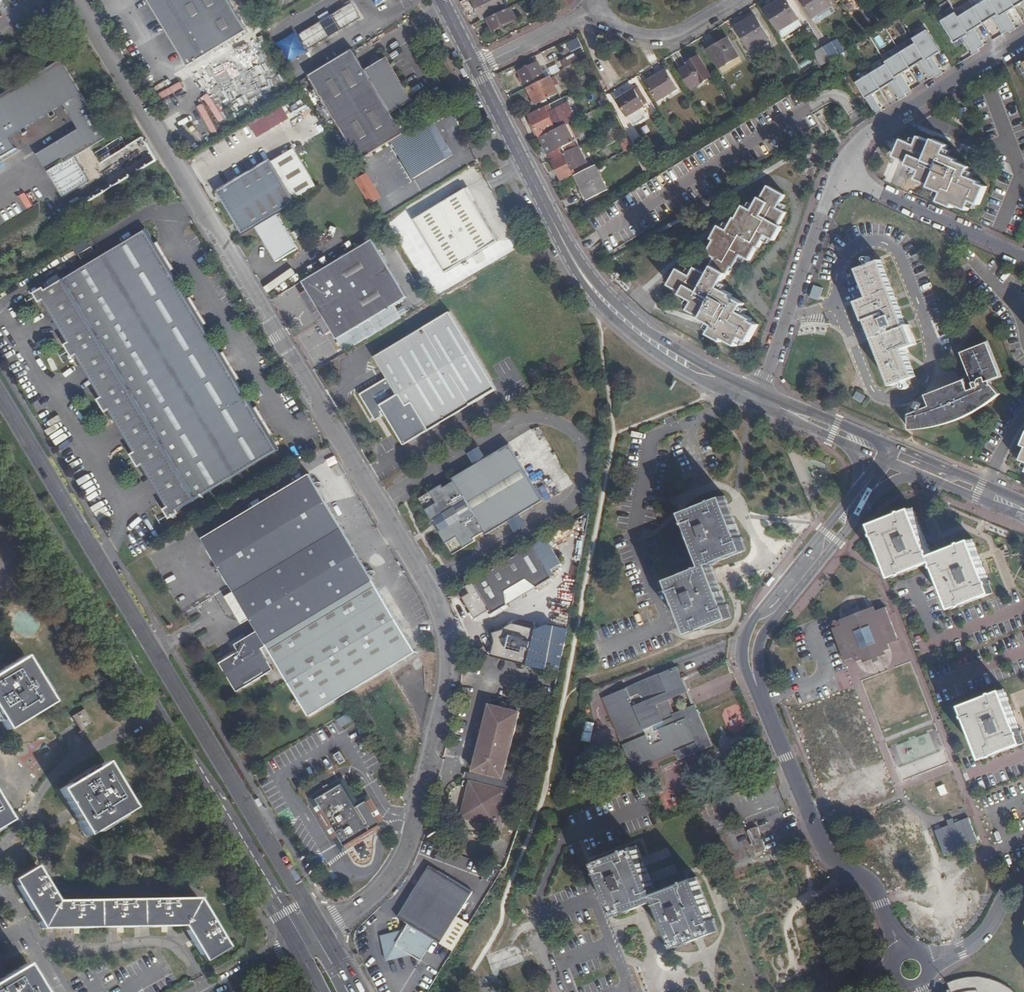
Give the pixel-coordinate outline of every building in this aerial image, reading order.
[(247,30),(229,0),(147,0),(188,66),(247,30)] [(483,21),(490,18),(508,9),(503,0),(475,0),(473,1),(483,21)] [(786,0),(781,0),(776,3),(765,9),(767,12),(783,38),(802,26),(786,0)] [(813,17),(832,6),(832,5),(829,0),(802,0),(813,17)] [(974,7),(984,25),(993,19),(1003,35),(1009,31),(991,0),(987,0),(974,7)] [(1012,0),(991,0),(1009,31),(1010,33),(1017,30),(1007,14),(1016,8),(1012,0)] [(308,48),(364,21),(356,4),(300,31),(308,48)] [(832,6),(813,17),(816,23),(835,11),(832,6)] [(518,18),(513,7),(508,9),(490,18),(496,30),(505,26),(504,24),(518,18)] [(984,25),(974,7),(959,17),(978,50),(984,47),(974,31),(984,25)] [(959,17),(956,13),(942,21),(955,44),(963,39),(973,56),(980,52),(978,50),(959,17)] [(737,27),(750,49),(769,37),(756,16),(737,27)] [(928,30),(914,39),(916,41),(916,42),(936,76),(937,78),(943,74),(933,57),(941,52),(928,30)] [(710,50),(721,68),(739,57),(728,39),(710,50)] [(828,45),(836,58),(841,55),(833,42),(828,45)] [(916,42),(901,51),(911,69),(920,63),(930,79),(936,76),(916,42)] [(830,62),(833,60),(836,58),(828,45),(822,48),(830,62)] [(821,67),(830,62),(822,48),(812,53),(821,67)] [(366,69),(353,49),(309,75),(360,160),(391,142),(405,133),(392,112),(413,98),(387,56),(366,69)] [(911,69),(901,51),(885,61),(887,63),(905,94),(911,91),(901,75),(911,69)] [(560,61),(565,69),(578,62),(574,54),(560,61)] [(698,57),(688,64),(689,66),(680,71),(691,90),(711,78),(698,57)] [(739,57),(721,68),(724,73),(742,62),(739,57)] [(519,72),(527,89),(546,79),(538,63),(519,72)] [(887,63),(872,72),(881,90),(890,84),(900,100),(906,97),(905,94),(887,63)] [(59,64),(0,100),(0,157),(0,158),(16,148),(8,136),(63,102),(80,129),(21,165),(50,212),(83,191),(64,159),(87,145),(103,136),(59,64)] [(647,83),(658,101),(677,90),(666,71),(647,83)] [(881,90),(872,72),(856,82),(876,115),(882,112),(872,96),(881,90)] [(546,79),(527,89),(535,105),(559,93),(551,77),(546,79)] [(617,101),(627,118),(644,107),(634,91),(617,101)] [(564,104),(562,99),(551,105),(553,109),(564,104)] [(250,124),(258,138),(291,118),(283,104),(250,124)] [(529,115),(540,137),(542,137),(567,125),(577,120),(571,108),(553,117),(551,112),(547,114),(544,108),(529,115)] [(423,122),(438,146),(445,142),(430,118),(423,122)] [(438,146),(423,122),(405,133),(391,142),(412,177),(445,157),(438,146)] [(553,159),(572,150),(577,147),(567,125),(542,137),(553,159)] [(87,145),(64,159),(83,191),(86,196),(102,187),(105,192),(157,160),(143,137),(127,146),(122,137),(92,154),(87,145)] [(965,178),(965,176),(966,173),(968,169),(955,164),(956,162),(943,157),(947,146),(933,141),(932,144),(919,139),(916,147),(902,142),(895,158),(908,164),(907,167),(920,172),(916,181),(928,186),(928,188),(933,190),(941,194),(939,199),(938,203),(951,209),(952,206),(966,211),(966,210),(969,205),(974,207),(976,207),(984,190),(977,187),(978,184),(972,181),(965,178)] [(452,153),(445,142),(438,146),(445,157),(452,153)] [(553,159),(552,160),(562,180),(573,174),(572,171),(580,167),(572,150),(553,159)] [(638,160),(645,174),(653,170),(646,156),(638,160)] [(216,191),(243,235),(256,227),(278,214),(297,203),(270,158),(216,191)] [(591,168),(573,177),(585,202),(604,193),(591,168)] [(369,173),(356,180),(371,206),(384,198),(369,173)] [(690,298),(695,300),(700,295),(713,285),(723,278),(727,276),(729,273),(730,274),(734,266),(736,267),(739,261),(743,255),(747,258),(751,260),(758,247),(760,248),(767,235),(775,240),(782,226),(780,225),(788,212),(784,210),(779,207),(782,202),(786,195),(770,187),(763,198),(760,196),(756,204),(753,210),(748,208),(744,205),(737,218),(736,217),(731,225),(729,230),(723,227),(720,225),(713,238),(715,240),(708,252),(712,254),(717,257),(714,263),(713,265),(715,266),(710,275),(697,267),(695,270),(692,275),(688,273),(681,269),(672,285),(684,292),(683,294),(690,298)] [(172,188),(166,191),(172,199),(177,196),(172,188)] [(498,241),(466,189),(415,220),(447,273),(498,241)] [(36,200),(30,191),(11,202),(17,211),(36,200)] [(298,248),(278,214),(256,227),(277,261),(298,248)] [(47,289),(45,286),(35,292),(41,302),(45,301),(70,343),(67,344),(75,358),(79,357),(103,397),(100,398),(108,412),(111,410),(135,451),(133,453),(140,466),(143,464),(169,506),(166,508),(172,518),(182,512),(180,509),(278,449),(270,436),(274,434),(257,406),(253,408),(237,381),(241,379),(223,350),(220,352),(204,326),(207,324),(190,296),(187,298),(171,271),(174,270),(157,242),(154,244),(147,231),(47,289)] [(374,238),(304,280),(308,288),(302,292),(327,332),(333,328),(337,336),(408,295),(374,238)] [(858,268),(869,297),(858,301),(866,322),(871,325),(893,385),(918,378),(907,353),(919,347),(909,328),(901,303),(883,259),(858,268)] [(695,300),(691,304),(688,310),(702,317),(701,319),(713,326),(709,333),(722,340),(724,338),(737,345),(741,337),(749,341),(758,324),(751,319),(752,318),(739,311),(743,303),(729,295),(730,294),(718,287),(723,278),(713,285),(700,295),(695,300)] [(387,401),(384,413),(404,444),(494,390),(449,313),(375,356),(388,378),(398,394),(387,401)] [(931,406),(922,407),(924,404),(917,402),(915,408),(918,409),(909,414),(910,430),(921,430),(936,427),(952,423),(971,415),(988,404),(1001,394),(992,384),(990,380),(1002,376),(988,342),(962,353),(976,389),(970,391),(965,380),(926,395),(931,406)] [(398,394),(388,378),(361,395),(376,419),(384,413),(381,405),(387,401),(398,394)] [(486,459),(474,466),(451,479),(453,482),(443,489),(441,486),(419,499),(433,522),(438,519),(445,530),(439,533),(453,556),(476,542),(474,539),(484,533),(486,536),(508,522),(520,515),(542,502),(509,445),(486,459)] [(474,466),(486,459),(479,447),(468,455),(474,466)] [(265,642),(302,704),(414,649),(308,471),(200,536),(257,629),(223,650),(243,685),(273,667),(260,646),(265,642)] [(547,482),(539,485),(546,500),(554,497),(547,482)] [(724,498),(694,509),(716,562),(745,551),(724,498)] [(890,575),(932,559),(912,507),(871,523),(890,575)] [(716,562),(694,509),(684,513),(705,567),(689,573),(711,625),(731,618),(710,564),(716,562)] [(520,515),(508,522),(515,533),(526,526),(520,515)] [(526,575),(539,585),(553,577),(549,570),(562,563),(547,537),(459,590),(474,615),(489,607),(493,613),(508,604),(504,588),(526,575)] [(973,543),(932,559),(953,613),(994,597),(973,543)] [(711,625),(689,573),(670,580),(691,633),(711,625)] [(508,604),(539,585),(526,575),(504,588),(508,604)] [(829,580),(826,577),(821,583),(824,586),(829,580)] [(866,659),(871,657),(876,655),(880,653),(882,656),(885,655),(884,652),(889,650),(887,644),(897,640),(884,608),(875,612),(873,607),(839,620),(841,625),(831,629),(843,661),(854,657),(856,662),(863,660),(865,663),(868,662),(866,659)] [(556,618),(549,616),(539,620),(537,628),(538,629),(549,624),(554,625),(555,623),(556,618)] [(569,626),(555,623),(554,625),(549,624),(538,629),(537,628),(514,623),(509,626),(499,624),(492,656),(546,670),(547,666),(560,669),(568,631),(569,626)] [(23,657),(0,670),(0,722),(5,730),(51,703),(23,657)] [(676,747),(695,739),(687,718),(670,725),(668,720),(665,721),(658,705),(688,693),(677,667),(636,684),(638,688),(628,693),(626,688),(603,698),(621,740),(628,737),(630,742),(623,745),(632,766),(656,755),(658,760),(678,752),(676,747)] [(638,688),(636,684),(626,688),(628,693),(638,688)] [(983,757),(1023,742),(1003,688),(962,704),(983,757)] [(490,704),(474,769),(481,770),(481,773),(469,771),(467,777),(479,779),(478,783),(471,781),(462,815),(498,824),(503,803),(508,804),(506,810),(512,811),(522,772),(506,768),(519,711),(490,704)] [(84,729),(92,724),(84,709),(71,717),(80,731),(78,733),(81,737),(87,734),(84,729)] [(591,741),(595,724),(586,722),(582,739),(591,741)] [(697,744),(695,739),(676,747),(678,752),(697,744)] [(595,750),(592,745),(585,748),(588,753),(595,750)] [(342,749),(336,752),(341,762),(347,759),(342,749)] [(729,767),(722,750),(714,753),(722,770),(729,767)] [(634,771),(658,760),(656,755),(632,766),(634,771)] [(86,836),(131,808),(104,763),(58,790),(86,836)] [(344,776),(312,795),(344,848),(376,830),(360,802),(344,776)] [(405,781),(397,786),(400,791),(409,786),(405,781)] [(387,824),(371,796),(360,802),(376,830),(387,824)] [(751,845),(752,846),(754,846),(754,847),(756,852),(757,852),(766,849),(766,848),(766,847),(758,827),(756,826),(748,830),(752,843),(752,844),(751,845)] [(655,893),(637,846),(596,861),(617,915),(658,899),(676,946),(717,930),(696,877),(655,893)] [(442,939),(455,948),(471,922),(458,913),(473,889),(429,863),(398,914),(408,920),(404,926),(381,933),(387,958),(412,951),(422,957),(435,936),(442,940),(442,939)] [(203,962),(227,947),(197,899),(57,901),(35,866),(12,880),(41,929),(182,926),(190,940),(203,962)] [(25,964),(0,979),(0,991),(42,991),(25,964)] [(1012,988),(1008,986),(1004,983),(1000,982),(996,980),(993,978),(989,977),(985,977),(981,976),(977,976),(973,976),(970,976),(966,977),(961,978),(959,978),(965,991),(1013,991),(1012,988)] [(959,978),(957,978),(954,980),(950,981),(950,982),(952,988),(947,990),(948,991),(965,991),(959,978)]
